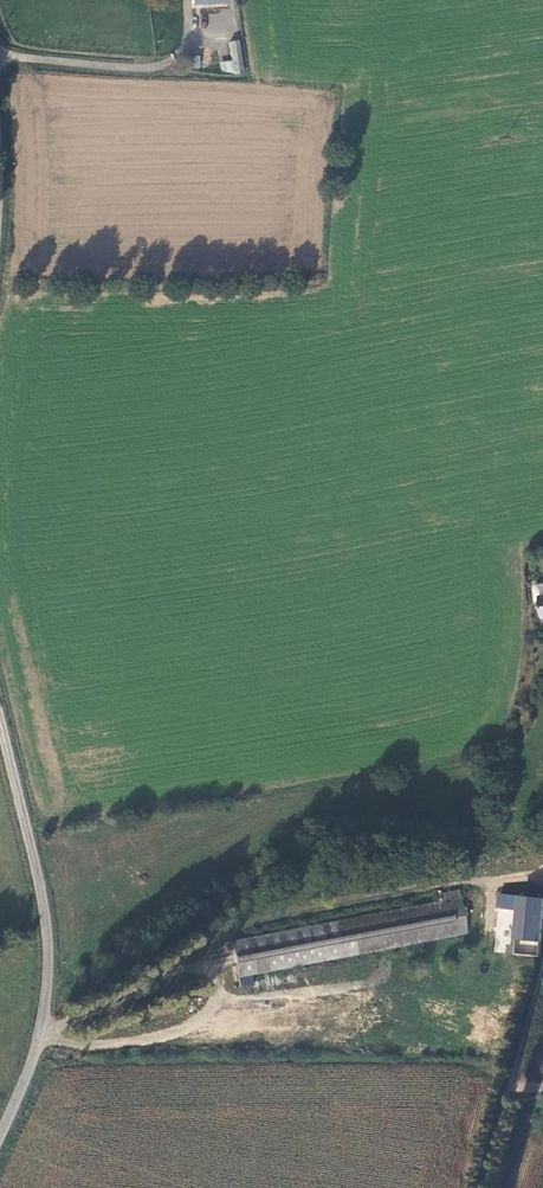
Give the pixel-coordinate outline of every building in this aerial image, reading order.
[(210,26),(212,48),(221,48),(219,26),(210,26)] [(171,40),(176,54),(187,50),(197,47),(200,46),(195,34),(180,40),(178,38),(171,40)] [(241,40),(229,41),(231,61),(220,61),(221,74),(243,72),(241,40)] [(222,57),(221,48),(212,48),(212,57),(222,57)] [(478,924),(498,925),(501,884),(482,882),(478,924)] [(471,941),(464,896),(446,898),(447,905),(296,928),(233,936),(238,974),(471,941)] [(501,944),(521,946),(525,904),(506,902),(501,944)] [(521,946),(542,947),(542,905),(525,904),(521,946)] [(478,924),(476,938),(496,940),(498,925),(478,924)] [(501,944),(500,958),(520,960),(521,946),(501,944)] [(521,946),(520,960),(542,962),(542,947),(521,946)]
